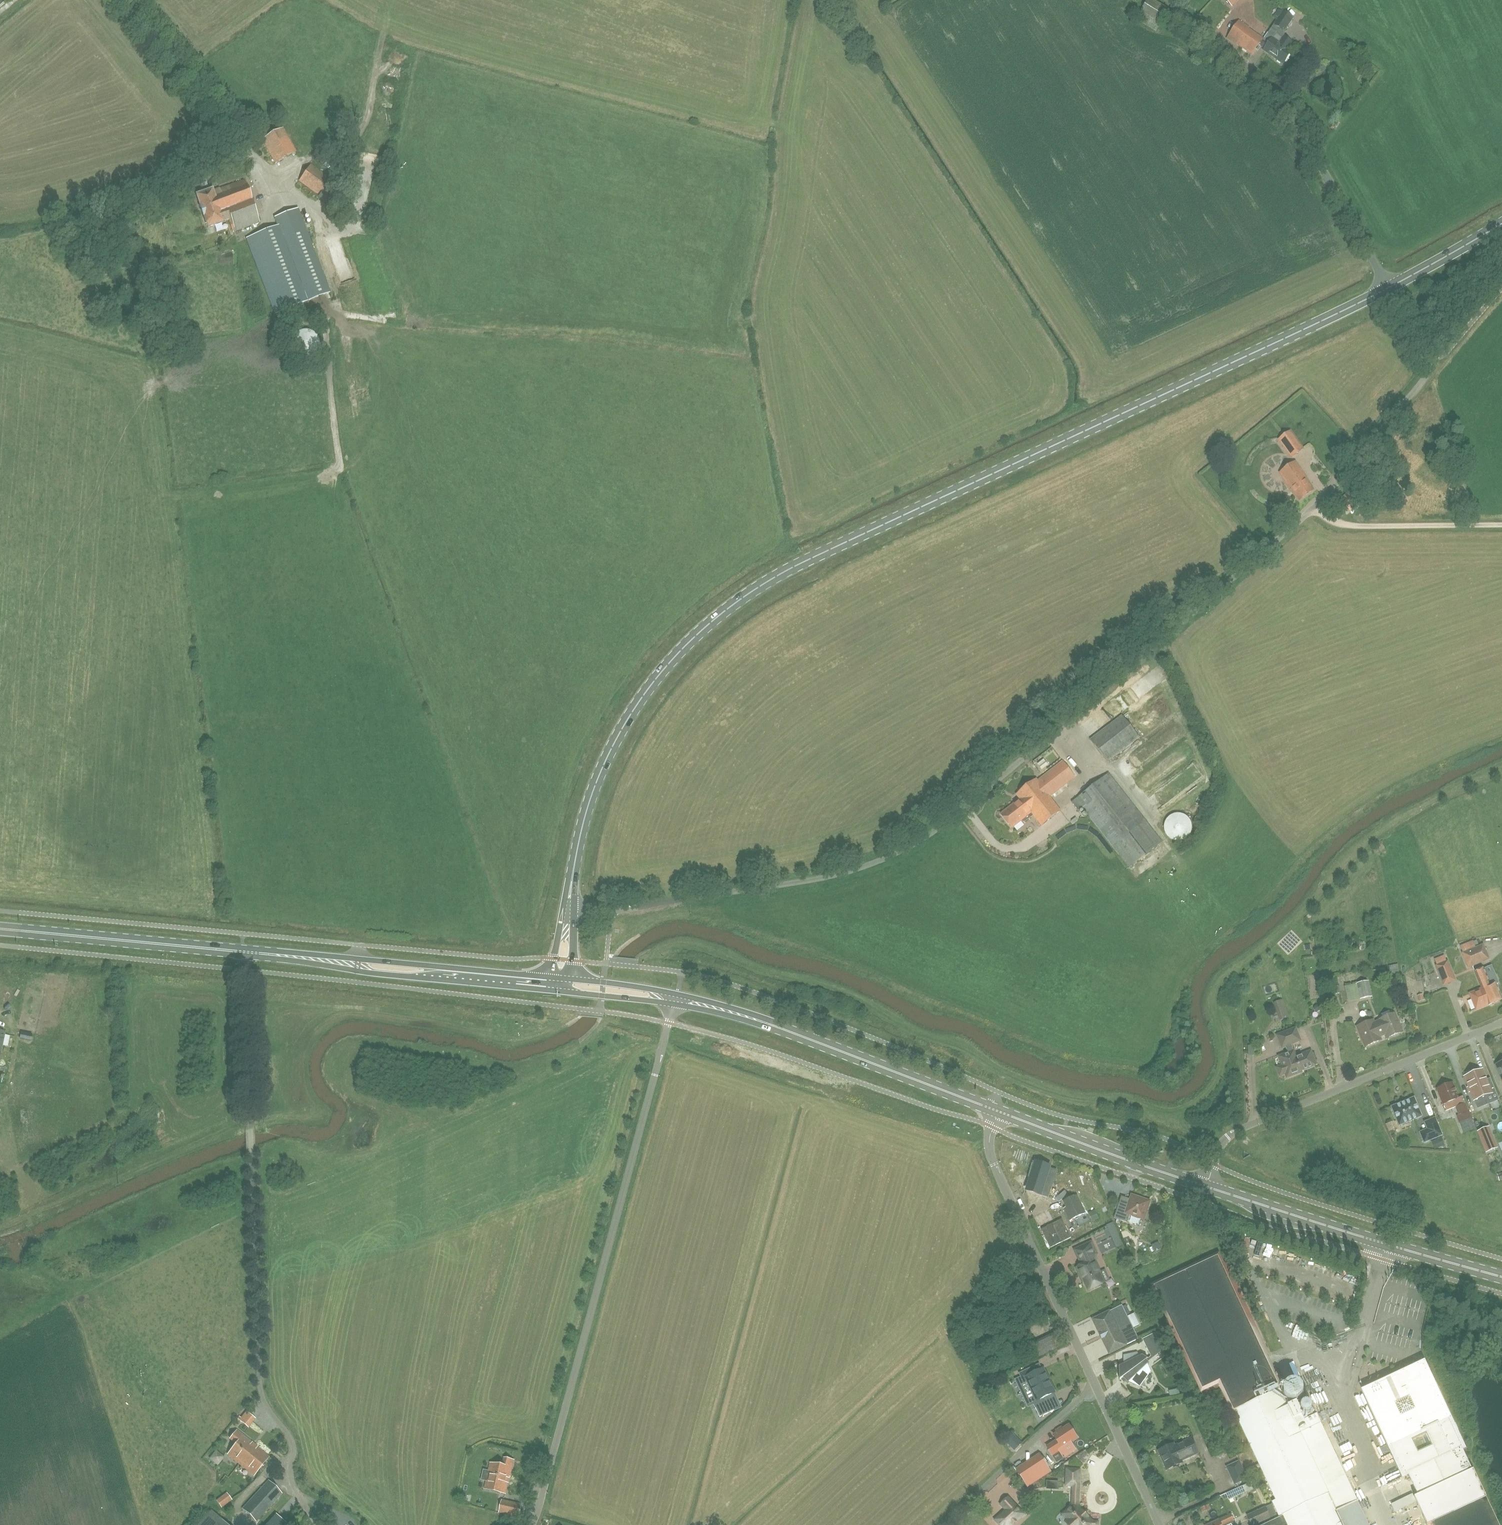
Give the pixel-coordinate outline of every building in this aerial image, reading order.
[(1170,10),(1151,0),(1150,0),(1140,18),(1161,29),(1170,10)] [(1284,31),(1293,18),(1278,8),(1274,15),(1278,17),(1274,24),(1284,31)] [(1252,54),(1259,45),(1263,39),(1249,30),(1250,28),(1240,22),(1228,39),(1238,46),(1238,45),(1252,54)] [(1263,39),(1259,45),(1265,49),(1264,50),(1283,64),(1292,51),(1289,49),(1293,44),(1283,37),(1284,32),(1273,25),(1263,39)] [(275,164),(297,152),(283,128),(262,140),(275,164)] [(339,205),(346,195),(329,184),(332,179),(311,165),(299,182),(320,197),(322,193),(339,205)] [(224,222),(229,220),(234,232),(259,222),(245,180),(214,191),(213,190),(197,196),(208,228),(225,222),(224,222)] [(279,227),(247,239),(275,314),(329,293),(297,210),(275,219),(279,227)] [(322,345),(322,344),(322,343),(321,342),(321,340),(321,339),(320,338),(320,337),(319,336),(318,335),(318,334),(317,333),(316,333),(315,332),(314,331),(313,331),(311,331),(310,330),(309,330),(308,330),(307,330),(305,330),(304,331),(303,331),(302,331),(301,332),(299,333),(298,334),(297,335),(296,336),(296,337),(295,338),(295,339),(294,340),(294,342),(294,343),(294,344),(294,345),(294,346),(294,348),(295,349),(295,350),(296,351),(296,352),(297,353),(298,354),(299,355),(300,355),(301,356),(302,357),(303,357),(304,357),(305,358),(307,358),(308,358),(309,358),(310,358),(311,357),(313,357),(314,357),(315,356),(316,355),(317,355),(318,354),(318,353),(319,352),(320,351),(320,350),(321,349),(321,348),(321,346),(322,345)] [(1291,433),(1279,440),(1292,458),(1304,450),(1291,433)] [(1300,501),(1314,491),(1307,480),(1308,480),(1296,462),(1280,473),(1291,489),(1292,488),(1300,501)] [(1351,514),(1360,505),(1350,493),(1340,502),(1351,514)] [(1108,763),(1139,738),(1122,716),(1090,741),(1108,763)] [(1016,746),(1031,733),(1024,726),(1016,733),(1014,732),(1008,736),(1016,746)] [(1031,812),(1049,797),(1075,777),(1062,762),(1037,781),(1036,780),(1025,788),(1023,787),(1019,791),(1019,793),(1017,794),(1021,799),(1031,812)] [(1183,775),(1191,786),(1200,780),(1192,769),(1183,775)] [(1078,812),(1083,808),(1129,869),(1162,843),(1108,774),(1072,803),(1078,812)] [(1159,810),(1189,785),(1182,776),(1151,801),(1159,810)] [(1060,811),(1049,797),(1031,812),(1021,799),(1001,815),(1011,828),(1021,820),(1023,822),(1024,822),(1033,815),(1041,826),(1060,811)] [(1192,827),(1191,822),(1188,817),(1184,814),(1178,813),(1173,814),(1169,817),(1166,822),(1165,827),(1166,832),(1169,837),(1173,840),(1178,841),(1184,840),(1188,837),(1191,832),(1192,827)] [(1487,958),(1482,945),(1470,950),(1464,952),(1463,953),(1468,966),(1487,958)] [(1454,979),(1451,973),(1447,961),(1446,961),(1444,955),(1434,959),(1436,965),(1444,983),(1454,979)] [(1495,983),(1491,985),(1484,968),(1474,972),(1481,988),(1469,993),(1475,1009),(1489,1003),(1489,1004),(1500,1000),(1498,993),(1499,993),(1495,983)] [(1357,983),(1360,999),(1371,997),(1368,981),(1357,983)] [(1285,1000),(1277,1003),(1283,1021),(1291,1018),(1285,1000)] [(1384,1035),(1385,1039),(1403,1031),(1396,1013),(1378,1020),(1378,1021),(1374,1023),(1373,1020),(1356,1027),(1364,1047),(1381,1040),(1380,1037),(1384,1035)] [(1311,1052),(1296,1057),(1294,1051),(1291,1045),(1301,1042),(1296,1029),(1277,1036),(1282,1049),(1286,1047),(1288,1054),(1279,1057),(1282,1066),(1281,1067),(1284,1075),(1285,1074),(1287,1079),(1299,1074),(1299,1073),(1298,1074),(1298,1072),(1316,1065),(1311,1052)] [(31,1041),(32,1034),(23,1032),(21,1039),(31,1041)] [(1494,1065),(1501,1081),(1501,1061),(1494,1065)] [(1464,1077),(1475,1105),(1482,1102),(1483,1106),(1489,1104),(1486,1095),(1495,1091),(1498,1099),(1497,1099),(1498,1100),(1490,1081),(1488,1082),(1486,1081),(1481,1070),(1464,1077)] [(1436,1089),(1443,1105),(1445,1112),(1455,1108),(1458,1115),(1469,1111),(1463,1096),(1459,1098),(1452,1083),(1436,1089)] [(1391,1108),(1399,1126),(1421,1117),(1413,1099),(1391,1108)] [(1424,1123),(1427,1130),(1420,1133),(1424,1143),(1441,1136),(1434,1119),(1424,1123)] [(1486,1152),(1496,1148),(1488,1128),(1478,1132),(1486,1152)] [(1153,1156),(1163,1151),(1159,1142),(1149,1147),(1153,1156)] [(1046,1184),(1046,1182),(1049,1183),(1052,1175),(1049,1174),(1051,1167),(1036,1162),(1030,1178),(1032,1179),(1028,1190),(1036,1193),(1040,1182),(1046,1184)] [(1122,1196),(1115,1218),(1128,1222),(1130,1215),(1145,1220),(1151,1201),(1132,1195),(1130,1199),(1122,1196)] [(1069,1222),(1085,1214),(1077,1196),(1063,1203),(1066,1209),(1064,1210),(1069,1222)] [(1119,1248),(1126,1245),(1116,1223),(1109,1227),(1119,1248)] [(1088,1290),(1104,1282),(1094,1260),(1093,1261),(1091,1257),(1096,1255),(1090,1243),(1074,1251),(1080,1263),(1081,1262),(1083,1265),(1076,1269),(1080,1278),(1082,1277),(1088,1290)] [(1316,1414),(1317,1414),(1309,1397),(1304,1387),(1303,1387),(1302,1385),(1301,1384),(1300,1383),(1298,1382),(1296,1381),(1294,1381),(1292,1381),(1291,1381),(1279,1386),(1277,1382),(1218,1255),(1155,1285),(1203,1388),(1220,1380),(1229,1400),(1276,1499),(1272,1501),(1280,1517),(1264,1524),(1369,1524),(1316,1414)] [(1108,1354),(1137,1340),(1121,1306),(1092,1320),(1108,1354)] [(1151,1356),(1162,1348),(1154,1333),(1142,1339),(1151,1356)] [(1060,1335),(1034,1347),(1040,1358),(1065,1346),(1060,1335)] [(1123,1365),(1119,1367),(1120,1381),(1121,1380),(1123,1378),(1147,1360),(1148,1359),(1142,1355),(1141,1356),(1140,1357),(1123,1365)] [(1147,1360),(1123,1378),(1126,1381),(1125,1382),(1127,1384),(1129,1382),(1140,1387),(1150,1372),(1147,1365),(1149,1363),(1149,1362),(1147,1360)] [(1392,1447),(1401,1466),(1403,1464),(1414,1487),(1410,1488),(1413,1494),(1417,1503),(1423,1517),(1424,1516),(1427,1523),(1430,1521),(1432,1524),(1499,1524),(1482,1490),(1469,1461),(1467,1461),(1449,1421),(1423,1366),(1400,1376),(1399,1374),(1374,1385),(1375,1388),(1366,1392),(1392,1447)] [(1033,1389),(1051,1380),(1045,1368),(1035,1373),(1033,1368),(1020,1374),(1025,1383),(1029,1381),(1033,1389)] [(1047,1397),(1057,1393),(1051,1380),(1033,1389),(1037,1397),(1033,1399),(1042,1417),(1054,1412),(1047,1397)] [(243,1423),(250,1415),(246,1412),(240,1420),(243,1423)] [(1057,1431),(1058,1433),(1054,1436),(1057,1440),(1047,1447),(1052,1455),(1071,1442),(1070,1441),(1076,1437),(1069,1426),(1062,1430),(1061,1428),(1057,1431)] [(236,1444),(228,1455),(242,1466),(243,1465),(249,1470),(248,1471),(254,1476),(269,1457),(252,1444),(253,1443),(237,1431),(230,1439),(236,1444)] [(1021,1443),(1012,1435),(1006,1443),(1015,1450),(1021,1443)] [(1181,1462),(1198,1454),(1192,1440),(1175,1447),(1173,1443),(1158,1450),(1167,1468),(1181,1462)] [(219,1451),(212,1459),(220,1466),(227,1458),(219,1451)] [(1046,1457),(1023,1472),(1030,1484),(1054,1469),(1046,1457)] [(490,1464),(486,1481),(485,1489),(505,1494),(509,1476),(510,1477),(514,1461),(504,1459),(503,1466),(490,1464)] [(1234,1483),(1247,1477),(1239,1460),(1226,1466),(1234,1483)] [(1062,1516),(1069,1524),(1099,1524),(1099,1521),(1093,1520),(1079,1506),(1081,1469),(1067,1468),(1067,1486),(1073,1486),(1073,1506),(1062,1516)] [(269,1481),(242,1509),(256,1522),(282,1494),(269,1481)] [(1226,1494),(1228,1497),(1229,1499),(1245,1492),(1244,1490),(1242,1486),(1226,1494)] [(224,1508),(235,1500),(230,1493),(219,1502),(224,1508)] [(1005,1511),(996,1520),(1001,1524),(1013,1524),(1025,1514),(1007,1495),(998,1503),(1005,1511)] [(520,1505),(510,1503),(503,1501),(500,1512),(518,1516),(520,1505)] [(1266,1506),(1247,1514),(1251,1524),(1270,1516),(1266,1506)] [(199,1524),(227,1524),(212,1511),(199,1524)] [(275,1513),(264,1524),(288,1524),(275,1513)] [(1219,1519),(1206,1524),(1227,1524),(1235,1522),(1231,1514),(1219,1519)]
